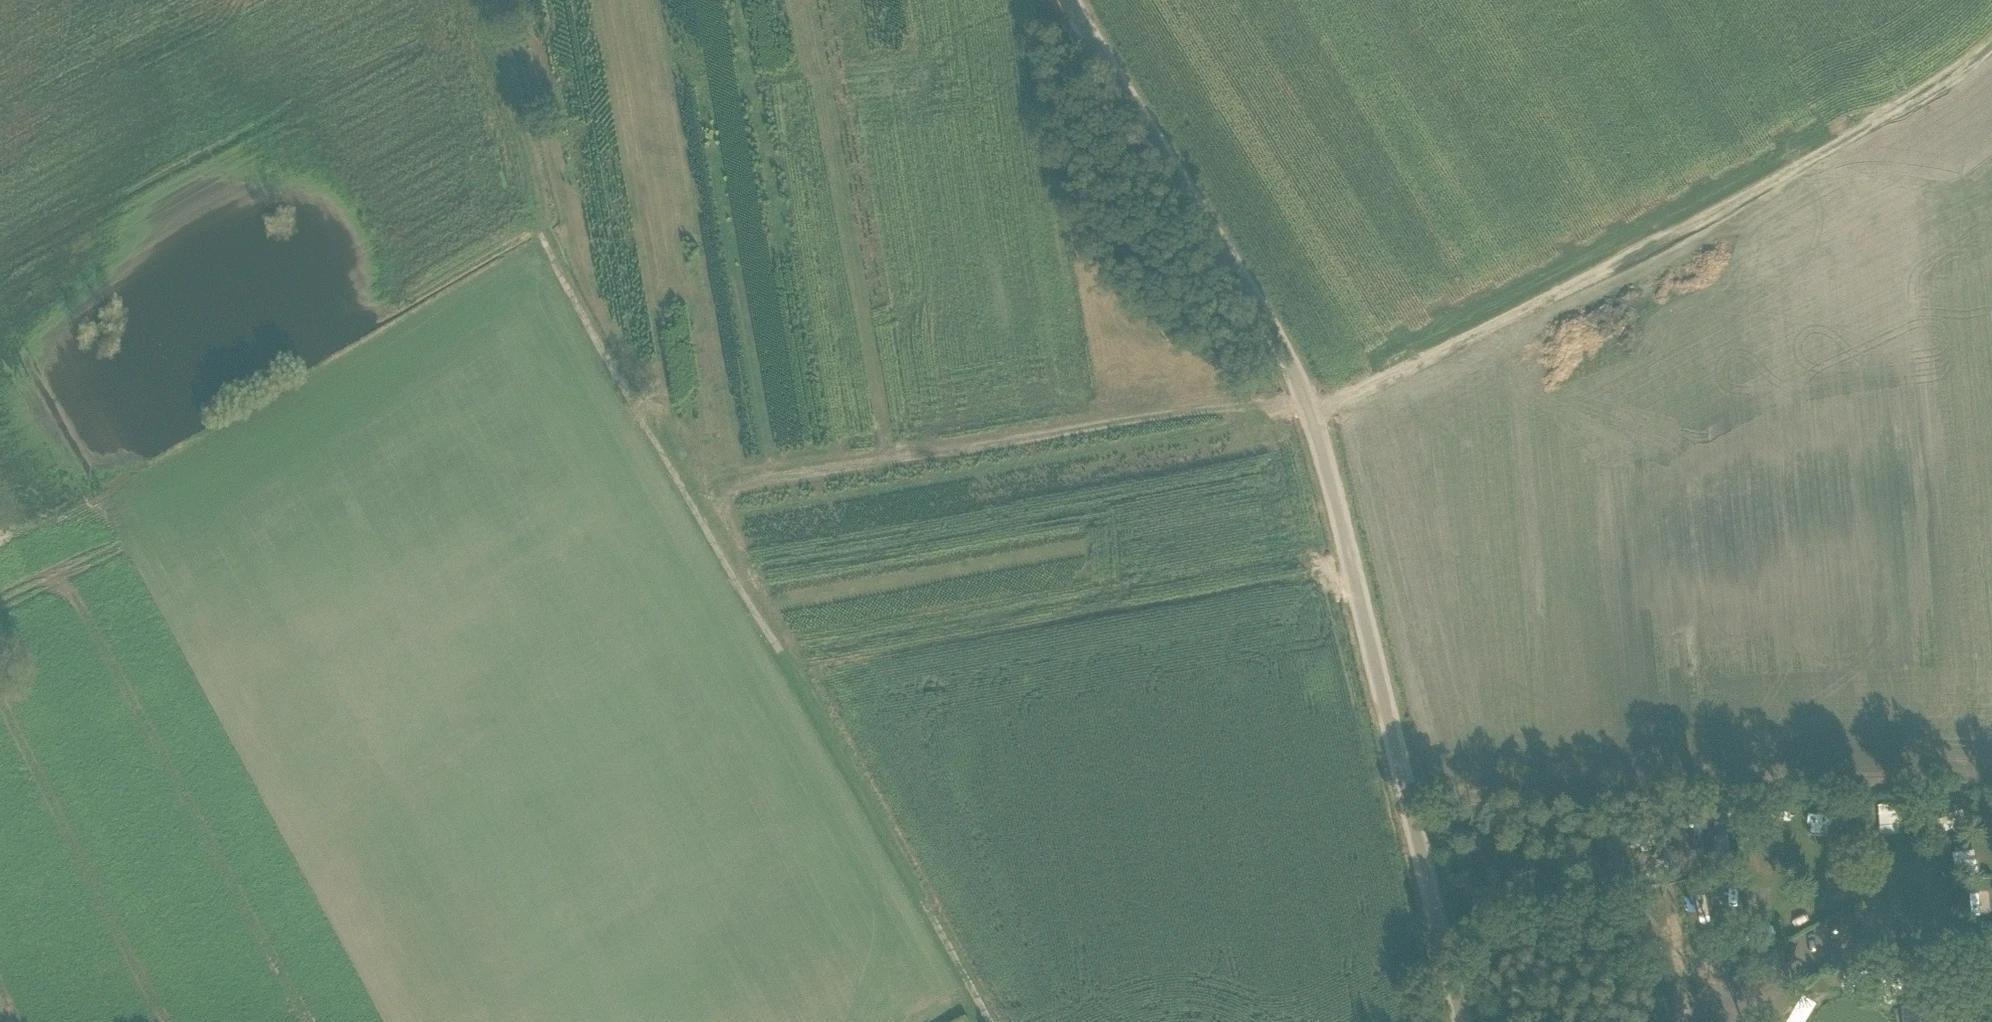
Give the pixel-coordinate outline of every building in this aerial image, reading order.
[(1931,858),(1914,861),(1917,878),(1934,875),(1931,858)] [(1933,905),(1937,918),(1955,912),(1951,899),(1933,905)] [(1901,1007),(1903,1021),(1933,1021),(1931,1004),(1901,1007)]
